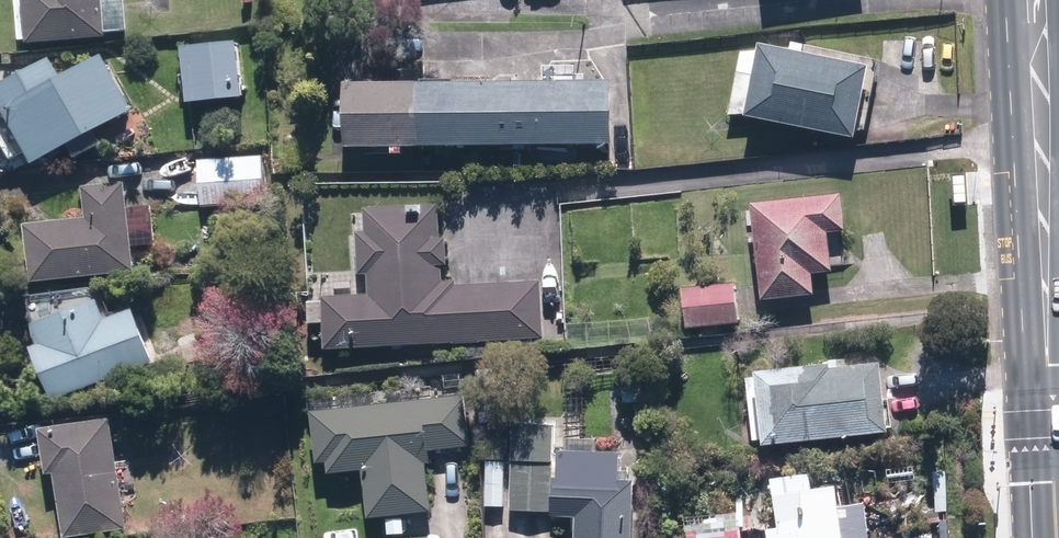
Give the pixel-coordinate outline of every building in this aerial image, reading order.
[(100,0),(18,0),(24,49),(105,40),(100,0)] [(234,46),(176,53),(183,108),(241,101),(234,46)] [(864,75),(754,54),(741,126),(851,146),(864,75)] [(130,115),(100,60),(58,83),(48,65),(0,91),(0,120),(28,171),(130,115)] [(606,85),(338,92),(339,156),(608,150),(606,85)] [(264,205),(260,159),(196,164),(200,211),(264,205)] [(28,288),(132,275),(129,251),(125,211),(122,187),(79,192),(83,223),(21,230),(28,288)] [(746,208),(757,305),(808,300),(806,279),(828,276),(824,236),(844,234),(839,198),(746,208)] [(540,284),(453,288),(453,283),(435,284),(435,270),(444,270),(443,240),(437,241),(435,207),(417,208),(418,222),(405,223),(404,209),(361,211),(362,234),(350,234),(352,278),(365,277),(366,297),(316,299),(319,356),(543,345),(540,284)] [(154,248),(149,209),(125,211),(129,251),(154,248)] [(736,287),(677,294),(681,331),(740,324),(736,287)] [(48,405),(150,363),(129,314),(102,325),(93,303),(30,329),(38,349),(26,354),(48,405)] [(884,438),(875,370),(825,377),(824,368),(743,379),(754,456),(884,438)] [(470,450),(463,398),(305,416),(312,469),(322,468),(323,480),(359,475),(365,523),(428,516),(422,469),(427,468),(425,455),(470,450)] [(35,434),(42,479),(50,478),(60,537),(96,537),(124,534),(107,423),(35,434)] [(508,511),(547,512),(547,521),(571,522),(570,537),(631,537),(633,485),(625,485),(625,473),(613,473),(614,457),(555,455),(556,427),(512,425),(508,511)] [(503,465),(482,465),(482,510),(503,510),(503,465)] [(832,494),(806,498),(803,480),(765,486),(772,533),(759,535),(760,537),(839,537),(832,494)]
